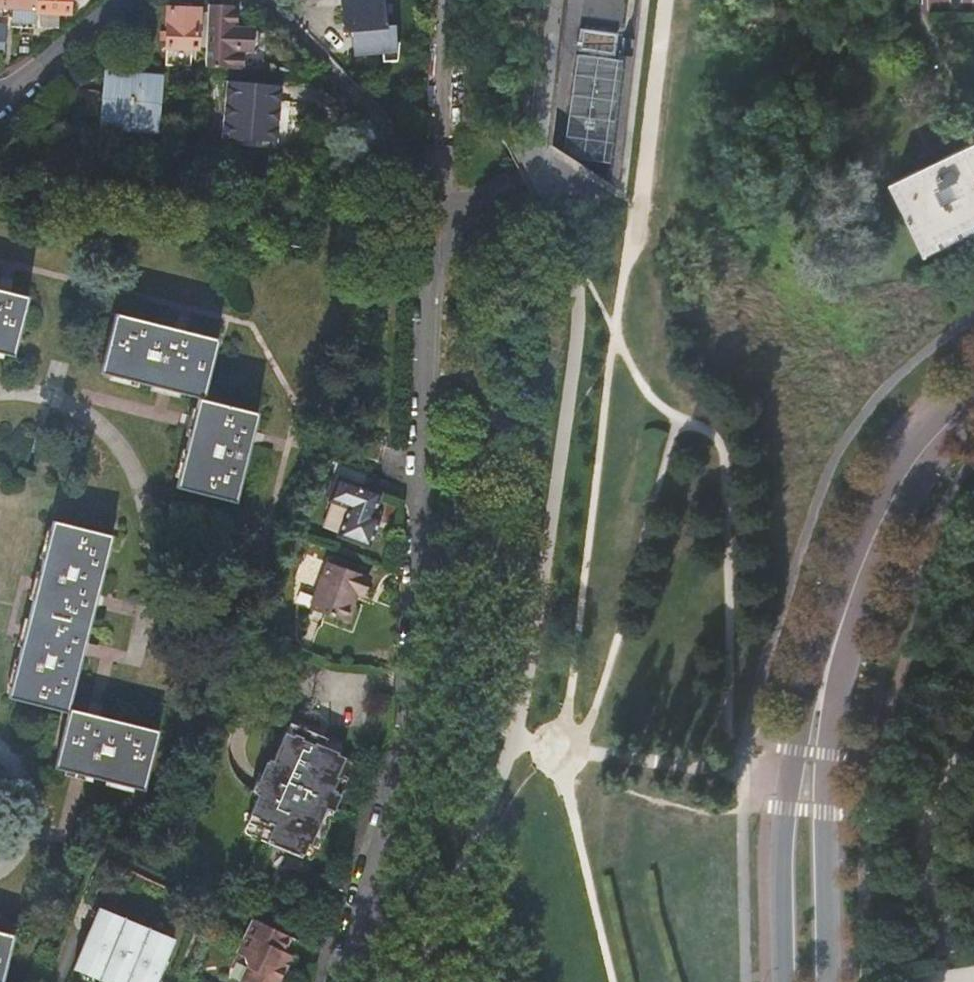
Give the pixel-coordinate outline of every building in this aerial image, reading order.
[(1,7),(0,16),(14,17),(13,27),(34,29),(36,0),(0,0),(0,7),(1,7)] [(38,26),(58,28),(59,12),(68,12),(69,0),(40,0),(38,26)] [(347,31),(386,28),(384,0),(344,0),(347,31)] [(233,4),(208,4),(208,10),(207,25),(207,67),(217,68),(244,70),(245,51),(255,51),(260,46),(260,31),(255,26),(238,26),(238,9),(233,4)] [(169,8),(166,64),(192,65),(193,48),(197,48),(199,9),(169,8)] [(161,79),(107,76),(105,103),(112,104),(111,124),(142,125),(141,132),(159,133),(161,79)] [(284,86),(229,82),(226,139),(247,141),(247,147),(289,149),(292,101),(283,101),(284,86)] [(895,183),(930,255),(973,234),(973,145),(895,183)] [(15,358),(29,298),(0,290),(0,354),(15,358)] [(116,314),(100,375),(199,400),(177,489),(237,504),(259,415),(205,401),(220,341),(116,314)] [(366,492),(371,477),(326,461),(321,475),(337,481),(329,503),(350,510),(339,539),(370,550),(377,530),(369,527),(371,520),(379,497),(366,492)] [(379,523),(371,520),(369,527),(377,530),(379,523)] [(53,523),(44,559),(105,574),(113,539),(53,523)] [(144,791),(159,733),(71,710),(105,574),(44,559),(9,700),(69,715),(54,769),(144,791)] [(369,579),(330,565),(313,612),(350,625),(357,607),(355,606),(358,596),(362,597),(369,579)] [(309,846),(319,850),(336,810),(355,765),(355,763),(354,762),(340,756),(343,748),(343,746),(342,745),(341,744),(291,723),(290,727),(275,761),(272,760),(265,775),(262,774),(254,793),(260,796),(248,826),(272,836),(268,845),(304,859),(309,846)] [(272,836),(248,826),(245,832),(245,833),(246,834),(246,835),(247,836),(248,836),(268,845),(272,836)] [(315,860),(319,850),(309,846),(304,859),(310,862),(311,862),(312,862),(313,862),(314,862),(315,861),(315,860)] [(89,934),(96,936),(90,949),(84,946),(74,969),(104,981),(157,981),(158,980),(166,962),(175,941),(100,910),(89,934)] [(254,921),(238,956),(244,958),(245,959),(246,960),(247,961),(248,963),(249,965),(249,966),(249,968),(248,970),(248,971),(243,981),(281,981),(293,957),(290,955),(284,953),(291,939),(276,932),(262,925),(254,921)] [(15,936),(0,932),(0,981),(3,981),(15,936)] [(96,936),(89,934),(84,946),(90,949),(96,936)] [(284,953),(290,955),(296,941),(291,939),(284,953)] [(170,963),(166,962),(158,980),(162,981),(170,963)]
